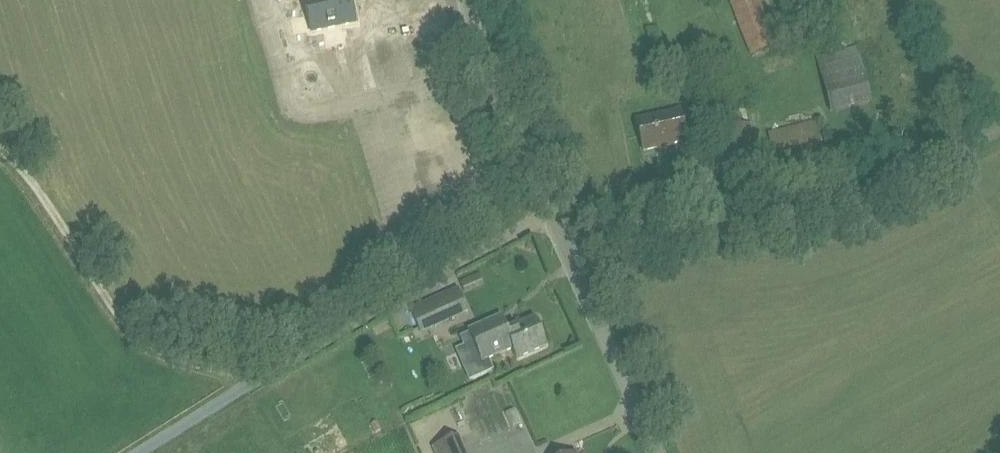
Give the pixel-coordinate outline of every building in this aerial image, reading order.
[(311,31),(355,22),(350,0),(304,0),(311,31)] [(775,47),(756,0),(729,0),(752,56),(775,47)] [(830,114),(870,104),(855,47),(815,57),(830,114)] [(642,151),(685,141),(679,112),(635,121),(642,151)] [(774,162),(822,150),(815,121),(767,133),(774,162)] [(728,187),(764,179),(751,126),(715,135),(728,187)] [(503,177),(512,173),(508,164),(499,167),(503,177)] [(420,334),(468,312),(456,288),(409,309),(420,334)] [(505,331),(500,318),(468,332),(481,361),(510,348),(514,359),(545,345),(533,319),(505,331)] [(456,438),(434,448),(436,452),(463,452),(456,438)]
